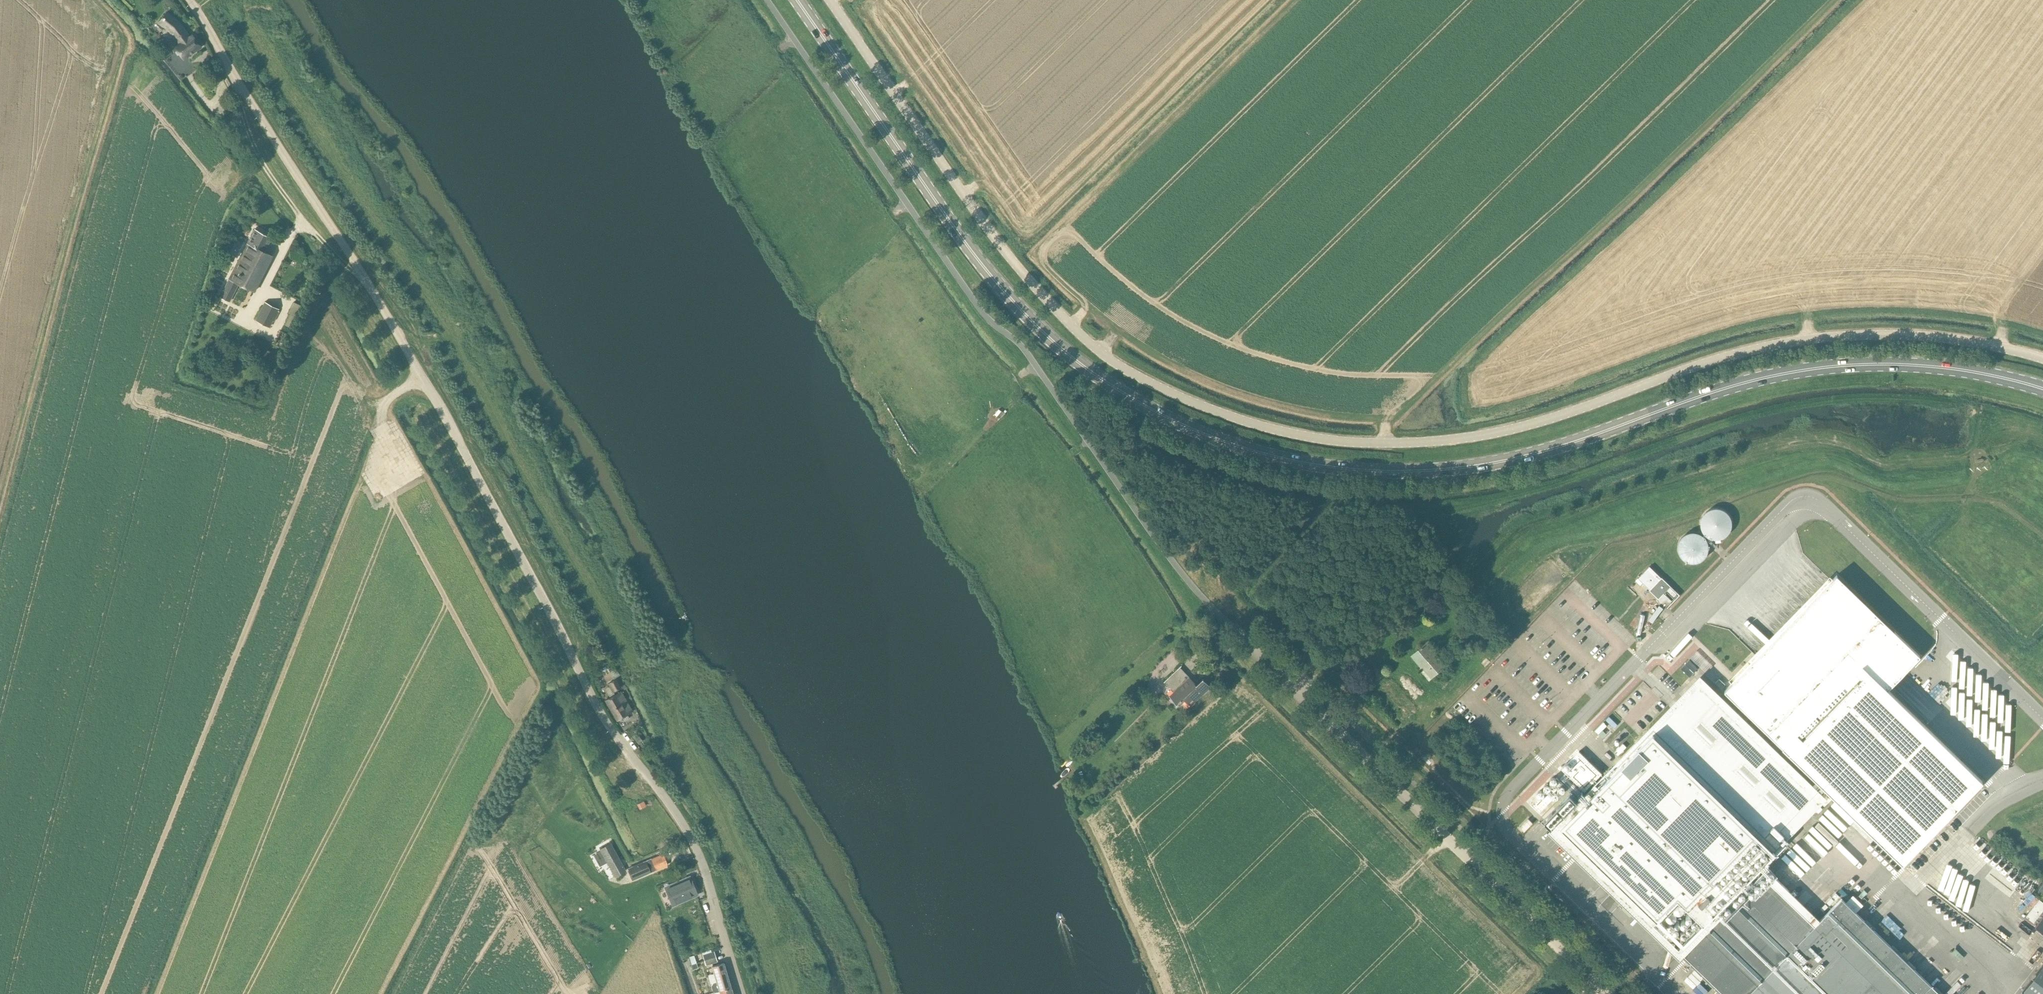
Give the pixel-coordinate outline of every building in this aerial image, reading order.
[(189,36),(177,20),(165,10),(157,21),(169,29),(170,28),(175,35),(174,37),(179,44),(174,46),(183,59),(201,47),(192,34),(189,36)] [(254,292),(273,256),(265,252),(272,238),(254,229),(229,278),(220,297),(229,301),(238,283),(254,292)] [(269,327),(278,309),(265,302),(255,320),(269,327)] [(289,314),(284,325),(290,328),(296,317),(289,314)] [(261,359),(265,360),(269,352),(265,350),(261,359)] [(1723,537),(1728,534),(1732,530),(1734,524),(1734,519),(1732,513),(1729,509),(1724,506),(1718,505),(1713,505),(1708,508),(1704,511),(1702,516),(1701,521),(1702,526),(1704,531),(1708,535),(1712,537),(1718,538),(1723,537)] [(1700,562),(1705,559),(1708,555),(1710,549),(1711,544),(1709,538),(1705,534),(1701,531),(1695,529),(1689,530),(1684,532),(1681,536),(1678,541),(1677,546),(1678,551),(1681,556),(1685,560),(1689,562),(1695,563),(1700,562)] [(1661,578),(1649,566),(1638,578),(1650,590),(1649,590),(1658,599),(1671,586),(1662,577),(1661,578)] [(1837,575),(1724,690),(1783,746),(1902,863),(1982,781),(1887,689),(1919,655),(1837,575)] [(1432,646),(1436,643),(1433,639),(1429,642),(1428,640),(1411,656),(1421,667),(1419,669),(1429,680),(1445,665),(1432,650),(1434,649),(1432,646)] [(1713,666),(1697,650),(1690,657),(1706,673),(1713,666)] [(1689,660),(1681,668),(1689,677),(1698,668),(1689,660)] [(1197,684),(1190,676),(1180,666),(1165,681),(1174,691),(1169,695),(1177,704),(1183,698),(1190,705),(1211,686),(1203,678),(1197,684)] [(612,692),(619,689),(615,681),(608,684),(612,692)] [(1841,898),(1819,921),(1763,865),(1820,801),(1698,684),(1559,827),(1684,955),(1724,993),(1940,993),(1841,898)] [(617,720),(633,711),(621,691),(605,700),(617,720)] [(636,732),(632,736),(638,744),(643,741),(636,732)] [(614,875),(625,869),(611,842),(600,848),(614,875)] [(632,880),(656,870),(656,869),(668,864),(663,854),(651,858),(627,868),(632,880)] [(689,877),(665,886),(672,905),(676,904),(697,895),(689,877)] [(2035,927),(2042,933),(2042,916),(2035,927)] [(706,965),(715,962),(712,951),(703,954),(706,965)] [(694,955),(689,956),(693,969),(698,967),(694,955)] [(713,992),(731,987),(724,962),(711,966),(716,982),(712,984),(711,986),(713,992)] [(2027,986),(2021,993),(2042,993),(2042,965),(2027,986)]
